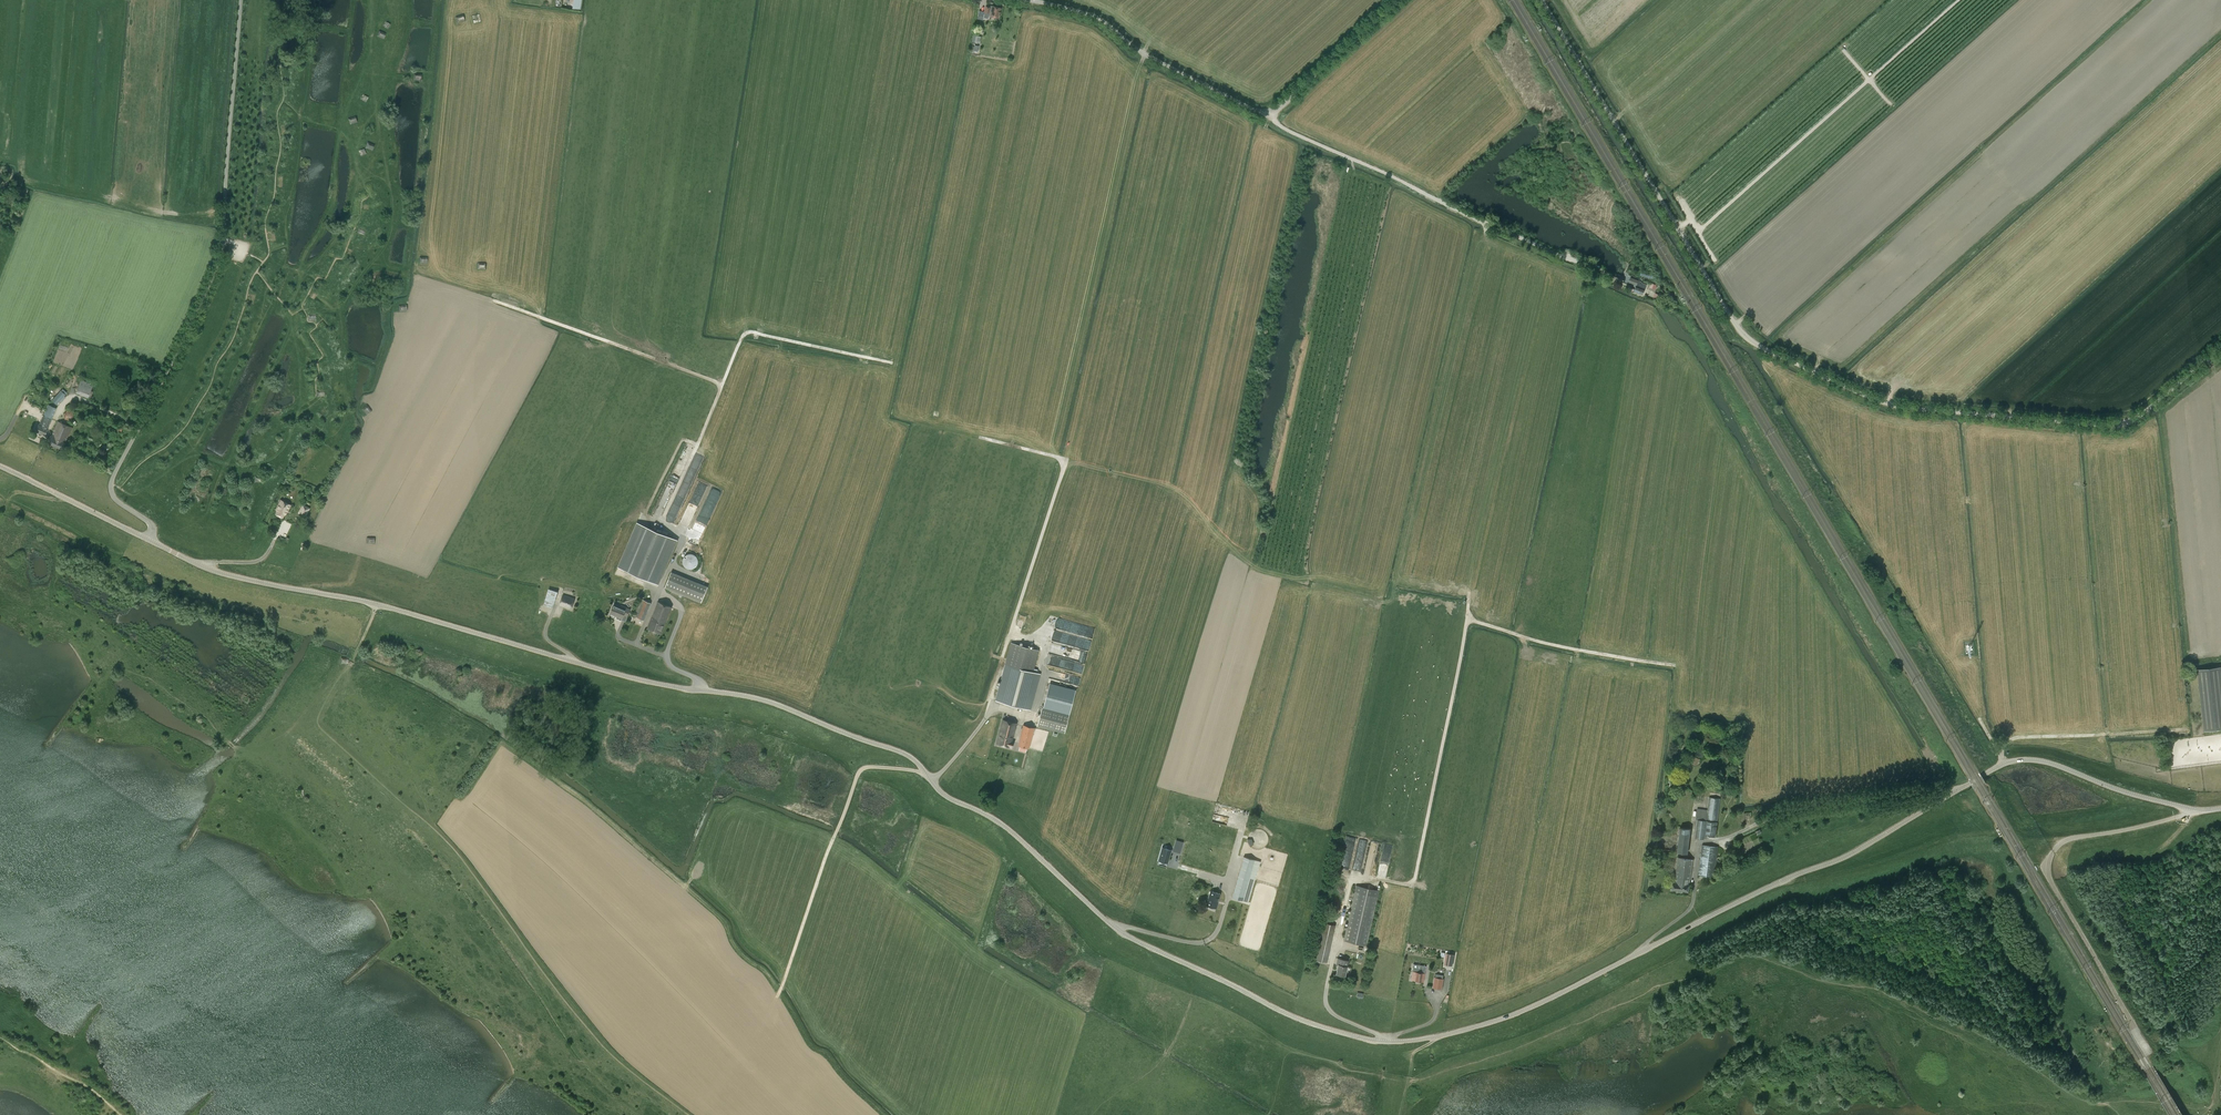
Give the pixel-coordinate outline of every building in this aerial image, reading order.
[(571,10),(580,12),(581,1),(582,0),(573,0),(571,10)] [(999,18),(1001,8),(992,6),(992,8),(986,7),(984,13),(979,11),(977,19),(983,20),(984,18),(988,19),(989,16),(999,18)] [(455,16),(457,22),(465,20),(463,14),(455,16)] [(473,22),(480,21),(479,14),(472,15),(473,22)] [(384,23),(383,24),(382,25),(388,28),(391,24),(385,20),(384,23)] [(387,34),(379,30),(376,36),(384,40),(387,34)] [(974,35),(972,42),(979,43),(981,36),(974,35)] [(355,116),(348,118),(350,124),(357,122),(355,116)] [(375,144),(368,141),(366,148),(373,150),(375,144)] [(368,231),(360,228),(358,234),(366,237),(368,231)] [(1617,275),(1610,272),(1609,275),(1623,282),(1625,278),(1617,275)] [(1647,285),(1638,281),(1638,280),(1631,278),(1629,282),(1637,285),(1634,291),(1643,295),(1645,289),(1646,285),(1647,285)] [(248,301),(248,302),(249,303),(248,304),(254,306),(258,295),(252,293),(251,294),(250,294),(250,295),(251,295),(249,301),(248,301)] [(225,360),(225,361),(226,361),(225,362),(231,365),(235,354),(230,352),(229,353),(228,353),(228,354),(229,354),(226,360),(225,360)] [(81,381),(77,392),(90,398),(95,386),(81,381)] [(52,400),(57,405),(66,395),(61,390),(52,400)] [(373,411),(367,404),(362,408),(367,415),(373,411)] [(48,428),(56,408),(49,405),(40,425),(39,425),(36,432),(45,436),(48,428)] [(200,413),(200,414),(201,414),(200,415),(206,418),(211,407),(205,405),(204,406),(203,406),(203,407),(204,407),(201,413),(201,412),(200,413)] [(71,409),(63,412),(66,418),(73,416),(71,409)] [(51,439),(49,444),(62,449),(71,427),(58,422),(52,436),(51,436),(50,438),(51,439)] [(276,437),(276,438),(275,438),(276,439),(275,439),(279,444),(288,437),(284,432),(283,433),(282,432),(282,433),(281,433),(282,434),(277,438),(276,437)] [(157,453),(157,454),(156,454),(157,455),(156,456),(160,461),(169,454),(165,449),(164,450),(164,449),(163,449),(163,450),(158,454),(158,453),(157,453)] [(707,485),(701,483),(699,491),(696,490),(693,498),(697,500),(696,501),(701,503),(707,485)] [(679,490),(670,513),(678,516),(686,492),(679,490)] [(286,515),(291,505),(280,499),(275,509),(276,511),(274,514),(283,518),(285,515),(286,515)] [(302,504),(298,513),(306,517),(310,508),(302,504)] [(638,523),(619,567),(657,584),(677,540),(638,523)] [(703,548),(707,541),(692,534),(689,542),(703,548)] [(289,544),(281,540),(277,546),(285,551),(289,544)] [(301,551),(309,552),(310,545),(303,544),(301,551)] [(684,554),(684,567),(696,568),(697,554),(684,554)] [(673,572),(666,589),(701,603),(708,587),(673,572)] [(554,602),(557,592),(548,589),(545,600),(554,602)] [(571,609),(574,599),(563,595),(559,605),(571,609)] [(644,620),(650,603),(643,600),(636,616),(644,620)] [(661,633),(671,607),(658,601),(647,628),(661,633)] [(627,615),(630,609),(621,605),(620,608),(613,605),(610,613),(622,618),(624,614),(627,615)] [(1021,614),(1017,624),(1022,626),(1026,616),(1021,614)] [(1057,618),(1054,627),(1063,630),(1066,620),(1057,618)] [(1062,656),(1086,662),(1091,640),(1087,639),(1088,633),(1092,634),(1094,628),(1083,625),(1082,629),(1076,628),(1074,636),(1078,637),(1077,640),(1071,638),(1069,646),(1065,645),(1062,656)] [(996,700),(1020,706),(1030,709),(1040,673),(1033,671),(1039,650),(1012,642),(996,700)] [(2220,728),(2220,671),(2220,666),(2197,668),(2204,730),(2220,728)] [(1066,682),(1079,685),(1081,677),(1068,674),(1066,682)] [(1044,708),(1043,707),(1038,725),(1065,732),(1076,690),(1050,683),(1044,708)] [(255,706),(248,703),(245,708),(252,712),(255,706)] [(1012,747),(1014,741),(1011,740),(1016,722),(1003,719),(997,743),(1012,747)] [(1035,729),(1035,728),(1024,725),(1018,745),(1029,748),(1034,729),(1035,729)] [(1708,836),(1708,835),(1715,836),(1720,798),(1709,797),(1707,809),(1697,808),(1696,819),(1697,819),(1695,837),(1704,838),(1705,838),(1706,838),(1707,837),(1707,836),(1708,836)] [(1216,814),(1214,819),(1227,823),(1229,818),(1216,814)] [(1677,851),(1687,853),(1691,828),(1681,827),(1677,851)] [(1377,843),(1371,841),(1365,876),(1371,877),(1377,843)] [(1714,876),(1718,847),(1702,845),(1698,875),(1714,876)] [(1162,848),(1159,860),(1168,863),(1171,850),(1162,848)] [(1248,901),(1260,861),(1244,856),(1232,897),(1248,901)] [(1688,892),(1692,859),(1678,857),(1675,882),(1673,881),(1672,890),(1688,892)] [(1366,946),(1379,891),(1356,885),(1344,940),(1366,946)] [(1216,908),(1220,893),(1210,891),(1206,905),(1216,908)] [(1325,922),(1322,933),(1316,960),(1327,962),(1335,925),(1325,922)] [(1454,957),(1446,956),(1444,967),(1452,968),(1454,957)] [(1337,964),(1338,964),(1336,974),(1345,976),(1347,966),(1348,960),(1338,958),(1337,964)] [(1416,980),(1416,981),(1417,982),(1419,982),(1420,982),(1420,981),(1421,981),(1421,979),(1424,979),(1425,969),(1413,967),(1411,979),(1416,980)] [(1442,989),(1444,979),(1435,977),(1433,987),(1442,989)]
